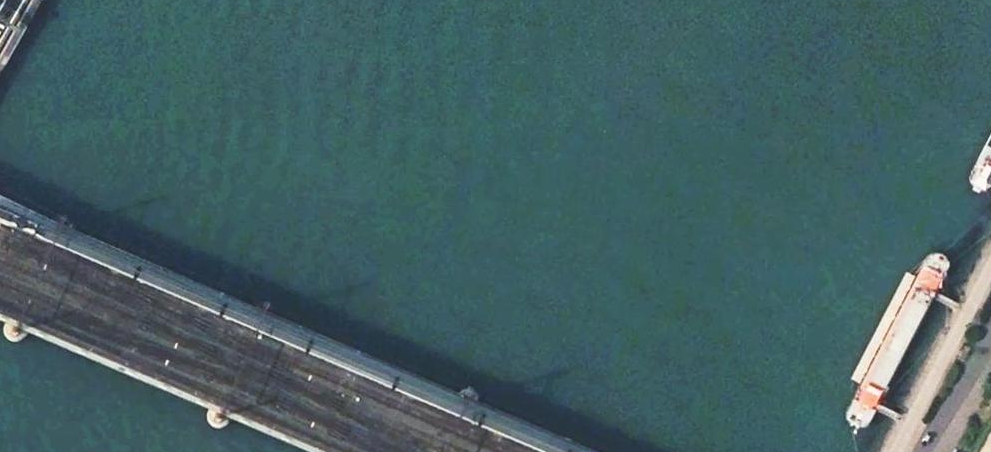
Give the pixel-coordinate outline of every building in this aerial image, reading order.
[(969,177),(989,189),(990,185),(990,135),(969,177)] [(926,254),(844,415),(864,426),(949,268),(948,256),(934,250),(926,254)]
